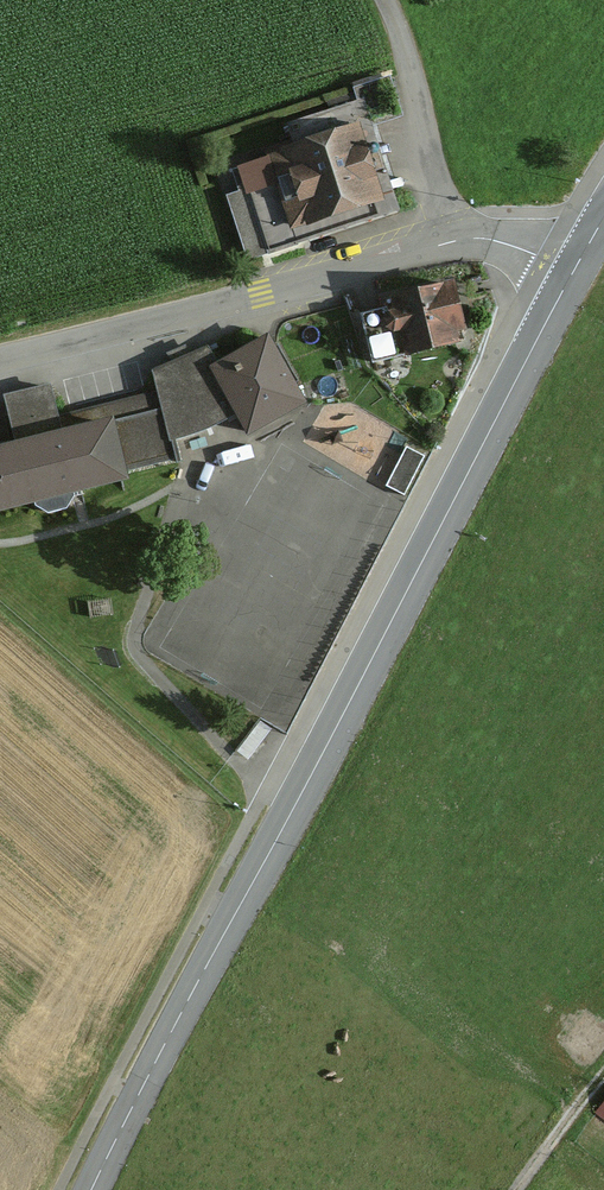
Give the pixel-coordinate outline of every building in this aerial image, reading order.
[(296,143),(236,164),(266,249),(378,209),(355,145),(373,138),(359,100),(289,125),(296,143)] [(462,340),(447,287),(372,307),(386,360),(462,340)] [(149,371),(156,391),(61,418),(52,389),(4,403),(15,442),(0,446),(0,509),(175,459),(170,442),(238,419),(248,434),(304,402),(267,339),(220,366),(207,350),(149,371)] [(424,459),(404,450),(385,490),(405,499),(424,459)] [(595,1112),(603,1120),(603,1102),(595,1112)]
